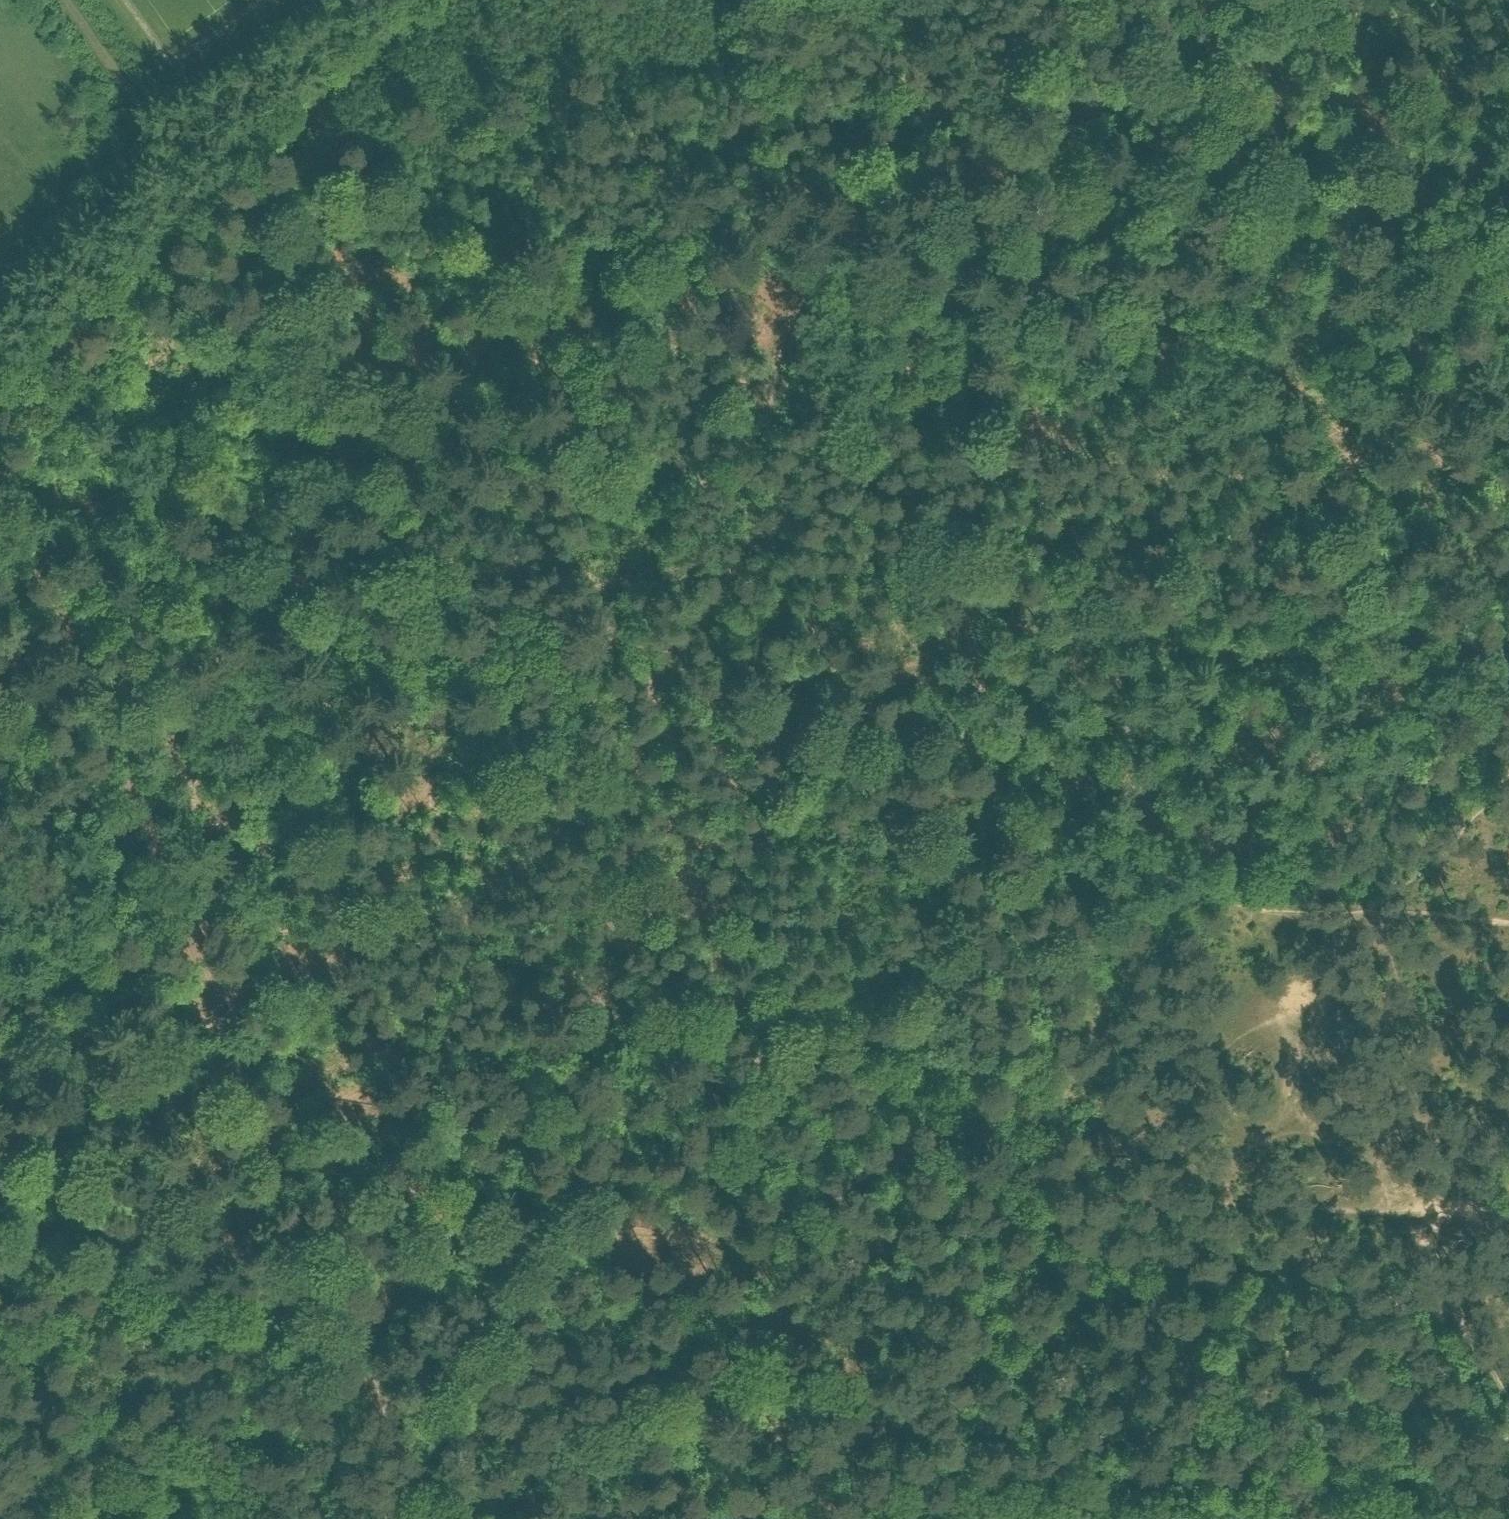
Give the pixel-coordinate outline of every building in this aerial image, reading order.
[(82,97),(69,102),(74,115),(87,110),(82,97)]
